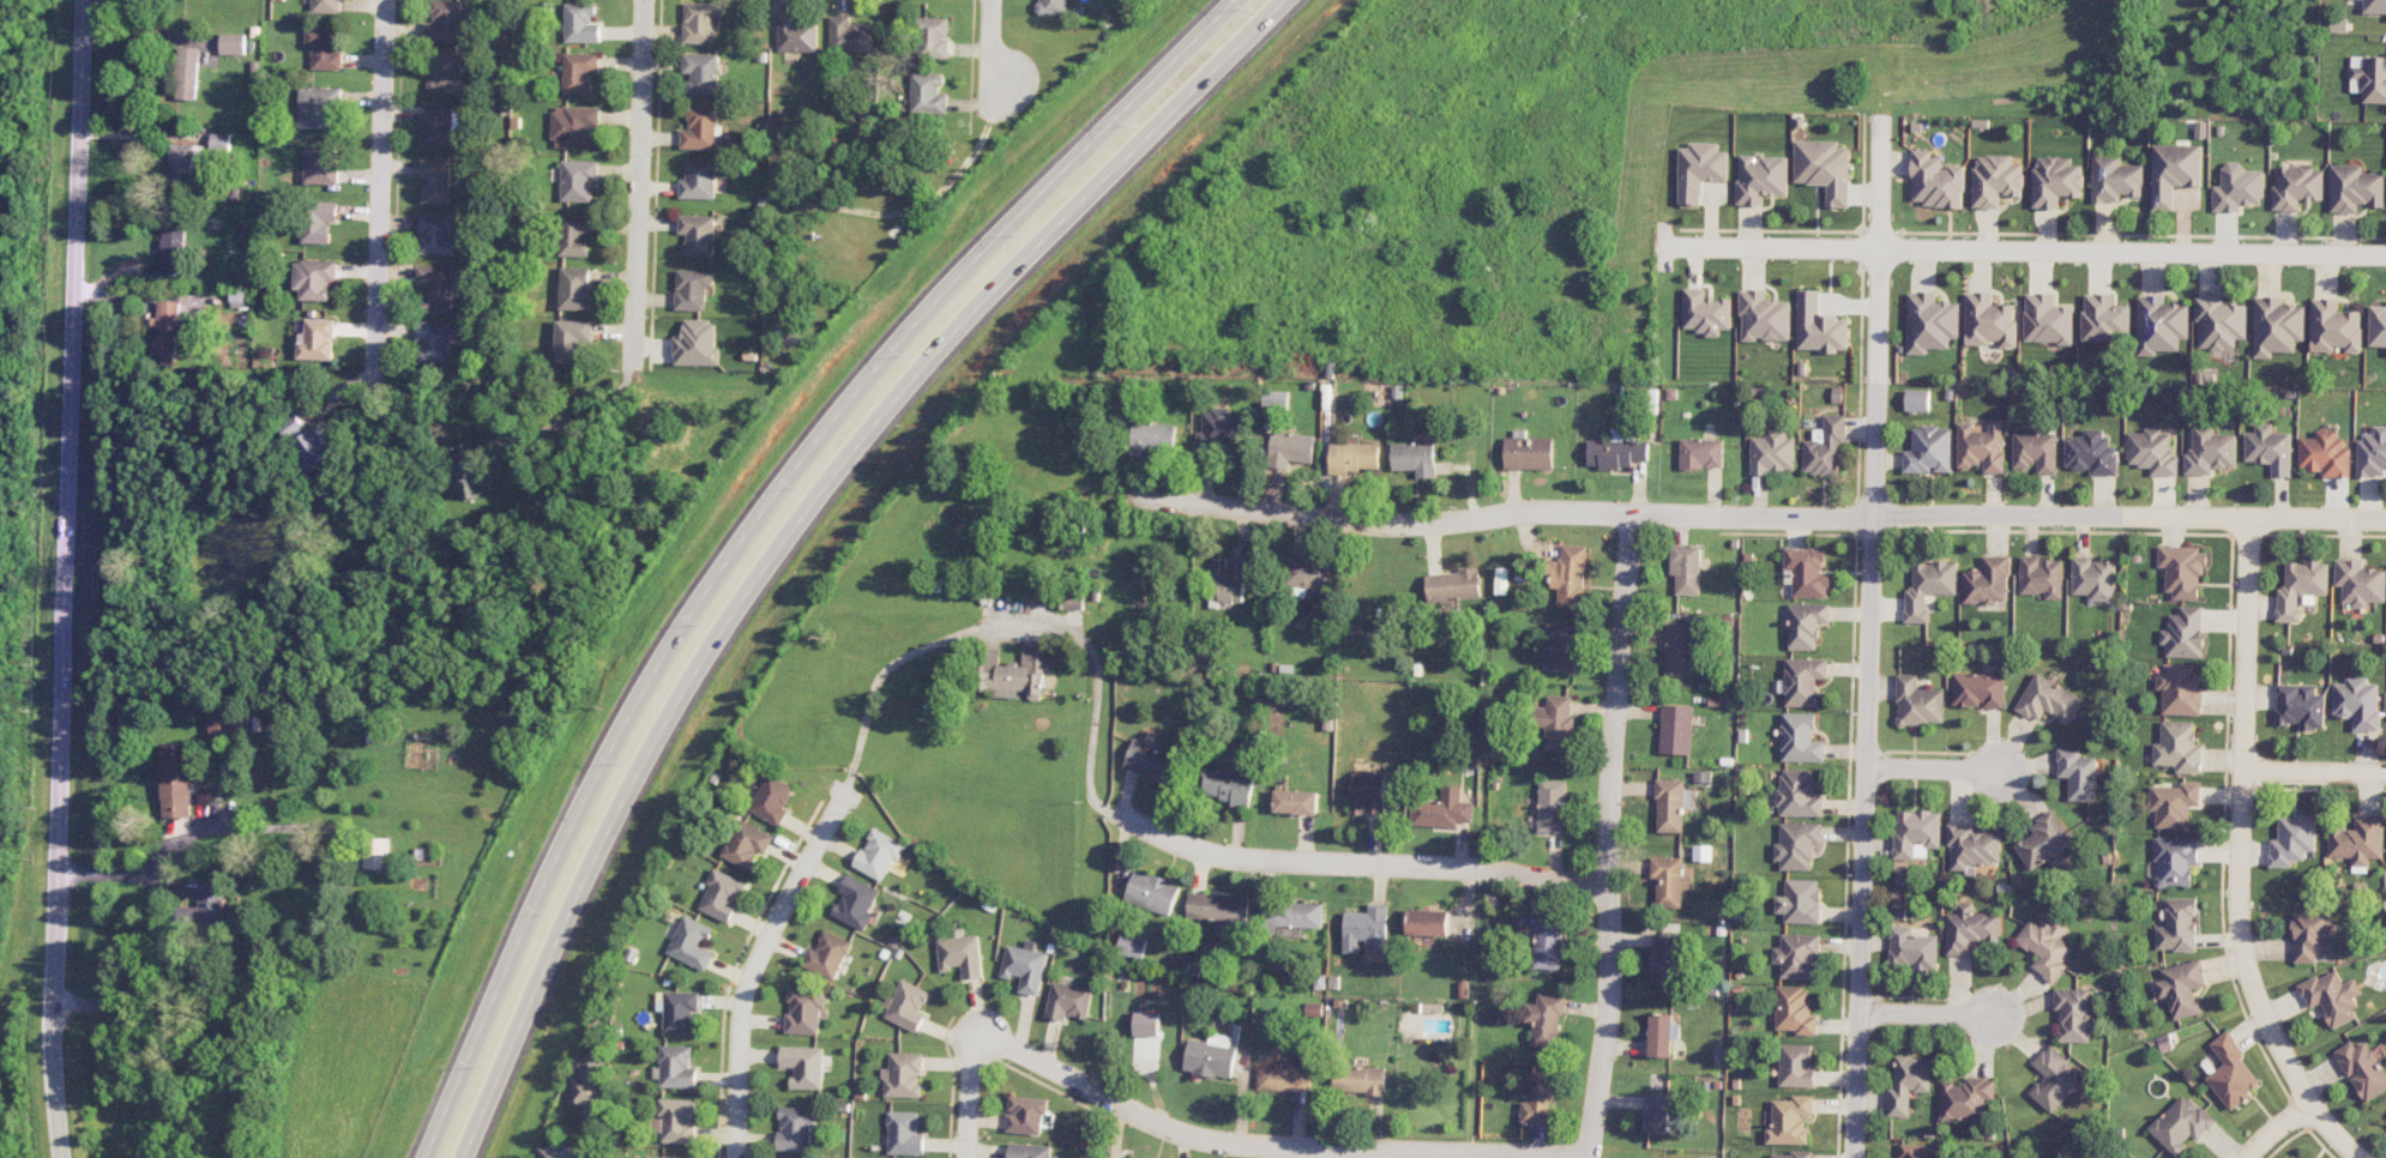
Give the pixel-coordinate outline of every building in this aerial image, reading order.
[(343,0),(313,0),(312,12),(343,13),(343,0)] [(461,0),(450,0),(433,1),(433,21),(425,22),(425,42),(462,41),(461,0)] [(1037,15),(1068,15),(1068,0),(1038,0),(1037,15)] [(2385,13),(2385,0),(2364,0),(2363,13),(2385,13)] [(683,43),(713,43),(713,21),(720,22),(721,4),(684,2),(683,43)] [(565,42),(600,42),(600,23),(595,23),(595,3),(566,3),(565,42)] [(873,23),(850,23),(850,15),(830,16),(831,52),(874,51),(873,23)] [(818,51),(818,16),(776,17),(777,52),(818,51)] [(949,58),(950,18),(919,17),(918,57),(949,58)] [(340,70),(341,30),(307,29),(307,46),(314,46),(313,69),(340,70)] [(246,55),(246,34),(221,33),(221,54),(246,55)] [(200,48),(178,47),(176,99),(197,100),(200,48)] [(460,93),(461,53),(432,52),(431,93),(460,93)] [(599,54),(564,53),(563,93),(591,94),(591,72),(598,72),(599,54)] [(688,94),(718,94),(718,54),(682,54),(682,73),(688,73),(688,94)] [(2351,54),(2351,93),(2363,93),(2363,103),(2385,103),(2385,55),(2351,54)] [(911,112),(947,114),(948,94),(942,94),(942,74),(912,73),(911,112)] [(338,129),(339,88),(300,87),(299,128),(338,129)] [(453,145),(452,103),(424,103),(424,145),(453,145)] [(599,128),(599,107),(553,107),(553,148),(593,149),(593,128),(599,128)] [(715,107),(687,107),(687,129),(680,129),(680,149),(716,148),(715,107)] [(211,151),(230,151),(231,133),(211,133),(211,151)] [(210,138),(184,138),(184,145),(170,145),(170,181),(193,181),(193,165),(211,165),(211,152),(210,152),(210,138)] [(1848,207),(1850,148),(1839,148),(1839,141),(1795,140),(1794,184),(1827,185),(1826,207),(1848,207)] [(305,184),(339,185),(339,166),(332,166),(332,145),(306,144),(305,184)] [(1728,181),(1729,151),(1719,151),(1719,144),(1679,144),(1678,205),(1702,205),(1702,180),(1728,181)] [(2174,210),(2174,186),(2202,186),(2203,145),(2153,144),(2152,210),(2174,210)] [(1964,167),(1941,167),(1941,158),(1931,157),(1931,151),(1912,150),(1911,205),(1963,206),(1964,167)] [(1788,195),(1788,158),(1755,157),(1755,154),(1738,154),(1738,206),(1763,206),(1763,195),(1788,195)] [(1999,208),(2000,195),(2022,195),(2023,164),(2012,164),(2012,156),(1973,155),(1972,208),(1999,208)] [(2144,165),(2120,165),(2121,156),(2093,155),(2092,202),(2121,203),(2121,196),(2143,196),(2144,165)] [(2059,209),(2059,197),(2082,197),(2083,166),(2071,165),(2071,157),(2034,156),(2033,209),(2059,209)] [(424,203),(450,204),(451,159),(422,158),(422,176),(424,176),(424,203)] [(685,179),(679,179),(679,199),(715,198),(714,158),(685,158),(685,179)] [(591,202),(592,181),(597,181),(598,161),(562,160),(561,201),(591,202)] [(2213,212),(2240,212),(2240,204),(2265,204),(2264,171),(2244,171),(2244,161),(2223,162),(2223,186),(2213,186),(2213,212)] [(2385,174),(2363,173),(2364,165),(2331,165),(2330,213),(2359,213),(2359,206),(2385,206),(2385,174)] [(2325,167),(2275,167),(2274,211),(2300,211),(2300,201),(2325,202),(2325,167)] [(338,222),(339,202),(304,202),(303,243),(330,244),(330,222),(338,222)] [(451,214),(421,213),(420,254),(456,255),(456,238),(450,238),(451,214)] [(596,236),(596,215),(560,215),(559,256),(588,257),(588,236),(596,236)] [(714,216),(679,215),(678,234),(684,234),(683,255),(713,256),(714,216)] [(186,273),(188,224),(164,223),(162,272),(186,273)] [(338,261),(295,260),(294,289),(301,289),(301,300),(331,301),(332,280),(337,280),(338,261)] [(454,266),(419,265),(418,285),(426,285),(426,308),(453,308),(454,266)] [(561,310),(591,310),(591,267),(562,266),(561,310)] [(713,270),(676,269),(676,310),(706,310),(706,288),(713,288),(713,270)] [(1731,298),(1706,298),(1705,288),(1683,288),(1684,328),(1697,328),(1697,335),(1721,335),(1721,328),(1731,328),(1731,298)] [(1740,341),(1756,341),(1756,340),(1790,340),(1791,299),(1766,299),(1767,290),(1741,289),(1740,341)] [(1820,291),(1798,290),(1797,349),(1822,349),(1822,352),(1848,352),(1848,317),(1819,317),(1820,291)] [(1959,338),(1960,302),(1936,302),(1937,292),(1908,292),(1907,354),(1927,354),(1927,348),(1950,348),(1950,338),(1959,338)] [(1965,292),(1966,345),(1990,345),(1990,341),(2000,341),(2000,347),(2016,347),(2016,305),(1992,305),(1992,292),(1965,292)] [(2073,306),(2054,306),(2055,293),(2025,293),(2024,342),(2072,343),(2073,306)] [(2131,305),(2114,305),(2114,294),(2084,293),(2083,342),(2119,342),(2119,333),(2130,333),(2131,305)] [(2189,339),(2190,304),(2166,303),(2166,296),(2138,295),(2138,356),(2156,356),(2156,351),(2180,351),(2180,338),(2189,339)] [(2247,305),(2224,304),(2224,296),(2198,296),(2197,349),(2237,349),(2237,339),(2247,340),(2247,305)] [(2254,358),(2273,359),(2273,351),(2296,352),(2296,340),(2305,340),(2306,305),(2283,305),(2283,296),(2255,296),(2254,358)] [(2312,350),(2346,351),(2346,352),(2362,352),(2362,312),(2339,311),(2339,298),(2312,298),(2312,350)] [(178,358),(180,328),(190,329),(191,320),(181,320),(182,302),(160,301),(159,317),(157,317),(155,357),(178,358)] [(2371,306),(2369,346),(2385,347),(2385,306),(2371,306)] [(335,360),(336,320),(306,319),(306,333),(299,333),(298,359),(335,360)] [(592,321),(558,320),(557,361),(591,362),(592,321)] [(717,365),(718,321),(683,320),(683,337),(674,337),(674,365),(717,365)] [(452,363),(454,322),(418,321),(417,340),(423,340),(423,362),(452,363)] [(1906,410),(1930,411),(1930,391),(1906,390),(1906,410)] [(1288,392),(1262,391),(1262,408),(1287,409),(1288,392)] [(1230,409),(1203,409),(1202,432),(1197,432),(1196,448),(1243,449),(1243,416),(1230,416),(1230,409)] [(1847,415),(1825,414),(1824,429),(1814,429),(1814,440),(1804,440),(1803,475),(1841,475),(1841,443),(1846,443),(1847,415)] [(307,426),(296,415),(282,429),(292,440),(307,426)] [(1177,425),(1133,420),(1129,456),(1150,458),(1151,449),(1174,451),(1177,425)] [(2003,473),(2004,420),(1990,420),(1990,432),(1973,431),(1974,423),(1959,423),(1958,466),(1983,467),(1983,473),(2003,473)] [(2291,433),(2273,433),(2273,424),(2256,424),(2256,433),(2245,433),(2245,462),(2272,463),(2272,476),(2291,476),(2291,433)] [(340,451),(319,425),(293,445),(314,471),(340,451)] [(1952,472),(1952,427),(1913,426),(1913,450),(1904,450),(1903,472),(1933,472),(1952,472)] [(2237,434),(2216,434),(2216,426),(2194,426),(2193,451),(2185,451),(2185,475),(2212,475),(2212,467),(2236,467),(2237,434)] [(2375,426),(2375,434),(2358,434),(2358,476),(2385,476),(2385,468),(2385,426),(2375,426)] [(2351,477),(2351,448),(2345,448),(2345,438),(2338,438),(2338,427),(2317,427),(2317,438),(2300,438),(2300,469),(2322,469),(2322,477),(2351,477)] [(1750,472),(1795,473),(1796,437),(1788,437),(1788,430),(1767,429),(1767,437),(1751,437),(1750,472)] [(2118,476),(2118,446),(2110,446),(2110,437),(2104,437),(2104,430),(2085,429),(2085,437),(2066,437),(2065,468),(2089,469),(2089,475),(2118,476)] [(2150,475),(2178,476),(2179,454),(2171,453),(2172,430),(2144,430),(2144,433),(2128,432),(2128,466),(2150,466),(2150,475)] [(1314,434),(1271,432),(1269,469),(1288,469),(1289,461),(1313,462),(1314,434)] [(2014,468),(2036,468),(2036,474),(2058,473),(2057,432),(2013,433),(2014,468)] [(1553,438),(1505,437),(1505,468),(1553,469),(1553,438)] [(1724,469),(1724,440),(1681,439),(1680,467),(1724,469)] [(1649,441),(1588,441),(1588,467),(1632,468),(1632,461),(1649,462),(1649,441)] [(1435,477),(1434,442),(1391,443),(1392,471),(1416,470),(1416,478),(1435,477)] [(1330,475),(1347,475),(1347,469),(1379,470),(1379,443),(1330,443),(1330,475)] [(1586,545),(1561,544),(1561,561),(1546,560),(1545,575),(1550,575),(1550,588),(1558,588),(1557,607),(1583,608),(1586,545)] [(1670,545),(1670,575),(1676,575),(1676,595),(1700,595),(1701,546),(1670,545)] [(1793,597),(1829,598),(1829,573),(1824,573),(1824,549),(1785,547),(1784,568),(1794,569),(1793,597)] [(2198,600),(2199,575),(2207,575),(2208,549),(2158,547),(2157,566),(2168,567),(2167,599),(2198,600)] [(2009,556),(1983,556),(1982,571),(1963,570),(1963,603),(2008,604),(2009,556)] [(2062,600),(2062,559),(2041,559),(2041,556),(2020,556),(2020,593),(2045,593),(2045,599),(2062,600)] [(2072,595),(2088,594),(2088,602),(2115,601),(2114,561),(2092,561),(2092,557),(2072,557),(2072,595)] [(1246,560),(1213,559),(1212,601),(1245,602),(1246,560)] [(1327,588),(1328,560),(1288,559),(1287,586),(1327,588)] [(2363,568),(2363,560),(2335,559),(2335,586),(2342,586),(2342,605),(2368,606),(2368,602),(2385,602),(2385,569),(2363,568)] [(2276,622),(2300,622),(2301,602),(2314,602),(2315,595),(2328,595),(2329,562),(2286,561),(2285,587),(2277,587),(2276,622)] [(1913,562),(1913,589),(1905,589),(1905,623),(1927,623),(1927,594),(1956,594),(1956,562),(1913,562)] [(1480,599),(1480,570),(1426,572),(1427,601),(1480,599)] [(1083,610),(1083,597),(1063,596),(1063,609),(1083,610)] [(1830,604),(1789,604),(1788,650),(1818,650),(1819,624),(1830,624),(1830,604)] [(2165,657),(2203,657),(2202,606),(2179,606),(2179,614),(2168,614),(2168,629),(2159,630),(2160,645),(2165,645),(2165,657)] [(1694,676),(1695,622),(1666,621),(1665,675),(1694,676)] [(1579,624),(1546,622),(1544,671),(1577,672),(1579,624)] [(1045,646),(1023,646),(1022,664),(1000,663),(1000,649),(982,649),(980,695),(1024,697),(1024,701),(1043,701),(1045,646)] [(1785,706),(1817,706),(1818,678),(1828,679),(1828,658),(1785,658),(1785,706)] [(2199,716),(2201,665),(2159,664),(2158,690),(2162,690),(2161,715),(2199,716)] [(2015,709),(2039,722),(2045,711),(2070,724),(2084,698),(2036,672),(2015,709)] [(2005,674),(1953,673),(1952,706),(2005,707),(2005,674)] [(1944,725),(1944,690),(1917,689),(1918,674),(1898,674),(1896,724),(1944,725)] [(2353,731),(2378,731),(2379,684),(2369,684),(2369,678),(2345,677),(2345,683),(2333,683),(2333,716),(2353,717),(2353,731)] [(2316,685),(2277,685),(2276,723),(2301,723),(2301,729),(2325,730),(2325,695),(2316,695),(2316,685)] [(1544,750),(1572,751),(1573,696),(1546,695),(1546,707),(1535,707),(1534,729),(1545,729),(1544,750)] [(1691,755),(1693,706),(1662,705),(1660,754),(1691,755)] [(1825,761),(1826,740),(1815,740),(1815,713),(1782,713),(1781,761),(1825,761)] [(235,715),(211,716),(211,740),(236,740),(235,715)] [(2201,773),(2202,744),(2194,744),(2195,722),(2161,721),(2161,743),(2153,743),(2153,765),(2175,766),(2175,773),(2201,773)] [(1124,770),(1171,783),(1179,752),(1132,739),(1124,770)] [(193,817),(193,743),(164,744),(164,818),(193,817)] [(2098,757),(2081,757),(2081,749),(2058,748),(2057,777),(2070,777),(2069,801),(2096,801),(2098,757)] [(1255,778),(1205,768),(1200,794),(1231,800),(1230,806),(1249,810),(1255,778)] [(1778,815),(1823,816),(1823,797),(1814,797),(1815,770),(1779,769),(1778,815)] [(1351,814),(1385,813),(1385,771),(1351,771),(1351,814)] [(750,810),(780,827),(789,810),(785,807),(796,787),(769,773),(750,810)] [(1656,832),(1683,833),(1684,780),(1658,779),(1656,832)] [(1566,781),(1539,780),(1538,831),(1565,832),(1566,781)] [(2155,828),(2189,829),(2190,805),(2200,806),(2201,782),(2180,782),(2180,787),(2150,785),(2149,811),(2156,811),(2155,828)] [(1411,825),(1458,827),(1458,822),(1472,822),(1473,802),(1460,801),(1460,787),(1442,786),(1441,801),(1411,801),(1411,825)] [(1318,791),(1274,790),(1273,814),(1317,815),(1318,791)] [(1942,811),(1895,810),(1894,859),(1915,860),(1915,848),(1941,849),(1942,811)] [(2074,845),(2054,810),(2029,824),(2035,834),(2015,845),(2030,871),(2074,845)] [(2279,840),(2271,840),(2270,867),(2293,868),(2294,860),(2306,860),(2306,851),(2316,851),(2317,815),(2279,814),(2279,840)] [(2328,857),(2352,858),(2352,872),(2368,872),(2369,857),(2382,858),(2383,816),(2356,815),(2355,830),(2329,829),(2328,857)] [(774,834),(739,820),(723,858),(750,869),(757,852),(765,855),(774,834)] [(1780,823),(1780,843),(1777,843),(1777,870),(1813,870),(1813,852),(1822,852),(1822,823),(1780,823)] [(1974,833),(1974,825),(1948,825),(1947,847),(1951,847),(1951,865),(2001,866),(2001,833),(1974,833)] [(853,866),(883,882),(904,844),(874,827),(853,866)] [(2192,886),(2192,864),(2198,864),(2198,838),(2155,837),(2155,886),(2192,886)] [(366,869),(389,869),(388,838),(365,839),(366,869)] [(1657,878),(1656,907),(1681,908),(1683,858),(1651,857),(1650,878),(1657,878)] [(710,884),(699,909),(729,923),(747,883),(714,869),(707,883),(710,884)] [(1180,883),(1133,870),(1124,902),(1171,915),(1180,883)] [(880,890),(847,875),(839,891),(843,893),(832,916),(862,929),(880,890)] [(1820,924),(1820,880),(1786,879),(1786,896),(1776,896),(1776,913),(1785,914),(1785,923),(1820,924)] [(223,907),(224,880),(200,880),(199,907),(179,907),(179,936),(235,936),(235,907),(223,907)] [(1187,920),(1248,922),(1249,896),(1188,894),(1187,920)] [(2196,898),(2166,899),(2167,927),(2156,927),(2157,951),(2198,949),(2196,898)] [(1947,913),(1946,951),(1999,952),(2000,913),(1973,913),(1973,903),(1959,903),(1958,914),(1947,913)] [(1343,912),(1343,951),(1358,952),(1358,941),(1364,941),(1364,954),(1386,955),(1387,904),(1367,904),(1367,913),(1343,912)] [(1448,936),(1449,911),(1407,909),(1406,935),(1448,936)] [(2294,963),(2317,963),(2317,955),(2327,955),(2327,939),(2334,939),(2334,911),(2293,912),(2294,963)] [(707,971),(715,952),(700,946),(704,937),(709,939),(714,928),(684,915),(667,954),(707,971)] [(1534,969),(1561,970),(1563,917),(1535,916),(1534,969)] [(2075,946),(2062,937),(2069,927),(2057,919),(2052,926),(2043,920),(2039,925),(2031,918),(2015,939),(2039,957),(2031,967),(2054,984),(2069,965),(2064,961),(2075,946)] [(1938,936),(1912,935),(1912,926),(1891,926),(1890,964),(1914,964),(1914,970),(1937,970),(1938,936)] [(816,949),(809,946),(801,966),(836,980),(851,942),(824,930),(816,949)] [(1683,934),(1653,933),(1651,982),(1681,983),(1683,934)] [(1143,959),(1148,939),(1122,934),(1118,954),(1143,959)] [(1820,934),(1781,934),(1781,947),(1773,947),(1773,963),(1782,963),(1782,978),(1813,978),(1814,956),(1820,956),(1820,934)] [(982,978),(978,935),(935,940),(939,971),(961,968),(962,980),(982,978)] [(1019,991),(1038,995),(1047,953),(1033,951),(1035,942),(1025,940),(1024,948),(1006,945),(1000,975),(1021,980),(1019,991)] [(2160,968),(2162,980),(2155,982),(2159,999),(2167,997),(2172,1020),(2203,1013),(2199,991),(2207,989),(2201,960),(2160,968)] [(929,992),(900,978),(887,1006),(889,1006),(883,1017),(916,1033),(925,1014),(920,1012),(929,992)] [(1093,989),(1052,981),(1045,1017),(1065,1021),(1066,1015),(1087,1019),(1093,989)] [(1776,1029),(1797,1030),(1797,1035),(1817,1035),(1818,1015),(1809,1015),(1809,987),(1777,986),(1776,1029)] [(787,1033),(819,1034),(820,1008),(825,1008),(825,991),(788,989),(787,1033)] [(2091,1042),(2091,989),(2055,989),(2054,1010),(2060,1010),(2059,1042),(2091,1042)] [(693,1034),(693,1012),(699,1012),(699,992),(664,992),(664,1034),(693,1034)] [(1530,1045),(1558,1048),(1564,996),(1537,993),(1536,1004),(1526,1003),(1524,1022),(1533,1023),(1530,1045)] [(1671,1057),(1672,1015),(1649,1014),(1648,1057),(1671,1057)] [(2229,1110),(2262,1086),(2240,1056),(2244,1053),(2228,1031),(2210,1044),(2224,1064),(2206,1077),(2229,1110)] [(1231,1079),(1237,1047),(1229,1046),(1230,1037),(1209,1033),(1208,1042),(1189,1038),(1183,1070),(1231,1079)] [(2385,1091),(2385,1073),(2367,1041),(2356,1047),(2352,1040),(2334,1051),(2365,1103),(2385,1091)] [(1780,1086),(1814,1087),(1814,1044),(1781,1044),(1780,1086)] [(692,1046),(660,1045),(660,1069),(654,1069),(654,1079),(661,1079),(661,1088),(697,1089),(697,1068),(691,1068),(692,1046)] [(2029,1094),(2053,1114),(2085,1075),(2049,1045),(2032,1065),(2045,1075),(2029,1094)] [(822,1089),(823,1047),(780,1046),(780,1066),(792,1067),(792,1089),(822,1089)] [(571,1105),(602,1106),(604,1052),(580,1051),(579,1077),(572,1076),(571,1105)] [(883,1096),(920,1098),(922,1054),(889,1052),(889,1068),(883,1068),(883,1096)] [(1931,1058),(1895,1057),(1895,1089),(1889,1088),(1888,1116),(1909,1117),(1910,1091),(1931,1092),(1931,1058)] [(1308,1092),(1309,1063),(1287,1062),(1287,1068),(1257,1067),(1257,1090),(1308,1092)] [(1384,1094),(1384,1067),(1333,1067),(1333,1093),(1384,1094)] [(1553,1124),(1552,1072),(1530,1072),(1530,1102),(1520,1102),(1521,1124),(1553,1124)] [(1941,1080),(1941,1120),(1986,1120),(1987,1099),(1996,1099),(1996,1078),(1965,1078),(1965,1084),(1955,1084),(1955,1080),(1941,1080)] [(2175,1155),(2192,1136),(2197,1141),(2215,1122),(2183,1092),(2148,1130),(2175,1155)] [(1669,1133),(1670,1094),(1647,1093),(1646,1132),(1669,1133)] [(1767,1145),(1806,1144),(1806,1116),(1814,1116),(1814,1095),(1792,1096),(1792,1100),(1773,1100),(1773,1129),(1767,1129),(1767,1145)] [(1043,1135),(1047,1100),(1009,1096),(1005,1131),(1043,1135)] [(695,1143),(695,1125),(693,1125),(694,1100),(657,1099),(657,1118),(651,1118),(651,1132),(662,1133),(661,1142),(695,1143)] [(810,1151),(811,1125),(815,1125),(816,1108),(779,1107),(778,1150),(810,1151)] [(887,1154),(924,1155),(925,1133),(919,1133),(919,1112),(888,1111),(887,1154)] [(584,1144),(540,1146),(540,1157),(585,1157),(584,1144)] [(1009,1144),(1009,1157),(1051,1157),(1051,1146),(1009,1144)] [(1900,1157),(1935,1157),(1936,1145),(1901,1144),(1900,1157)]
